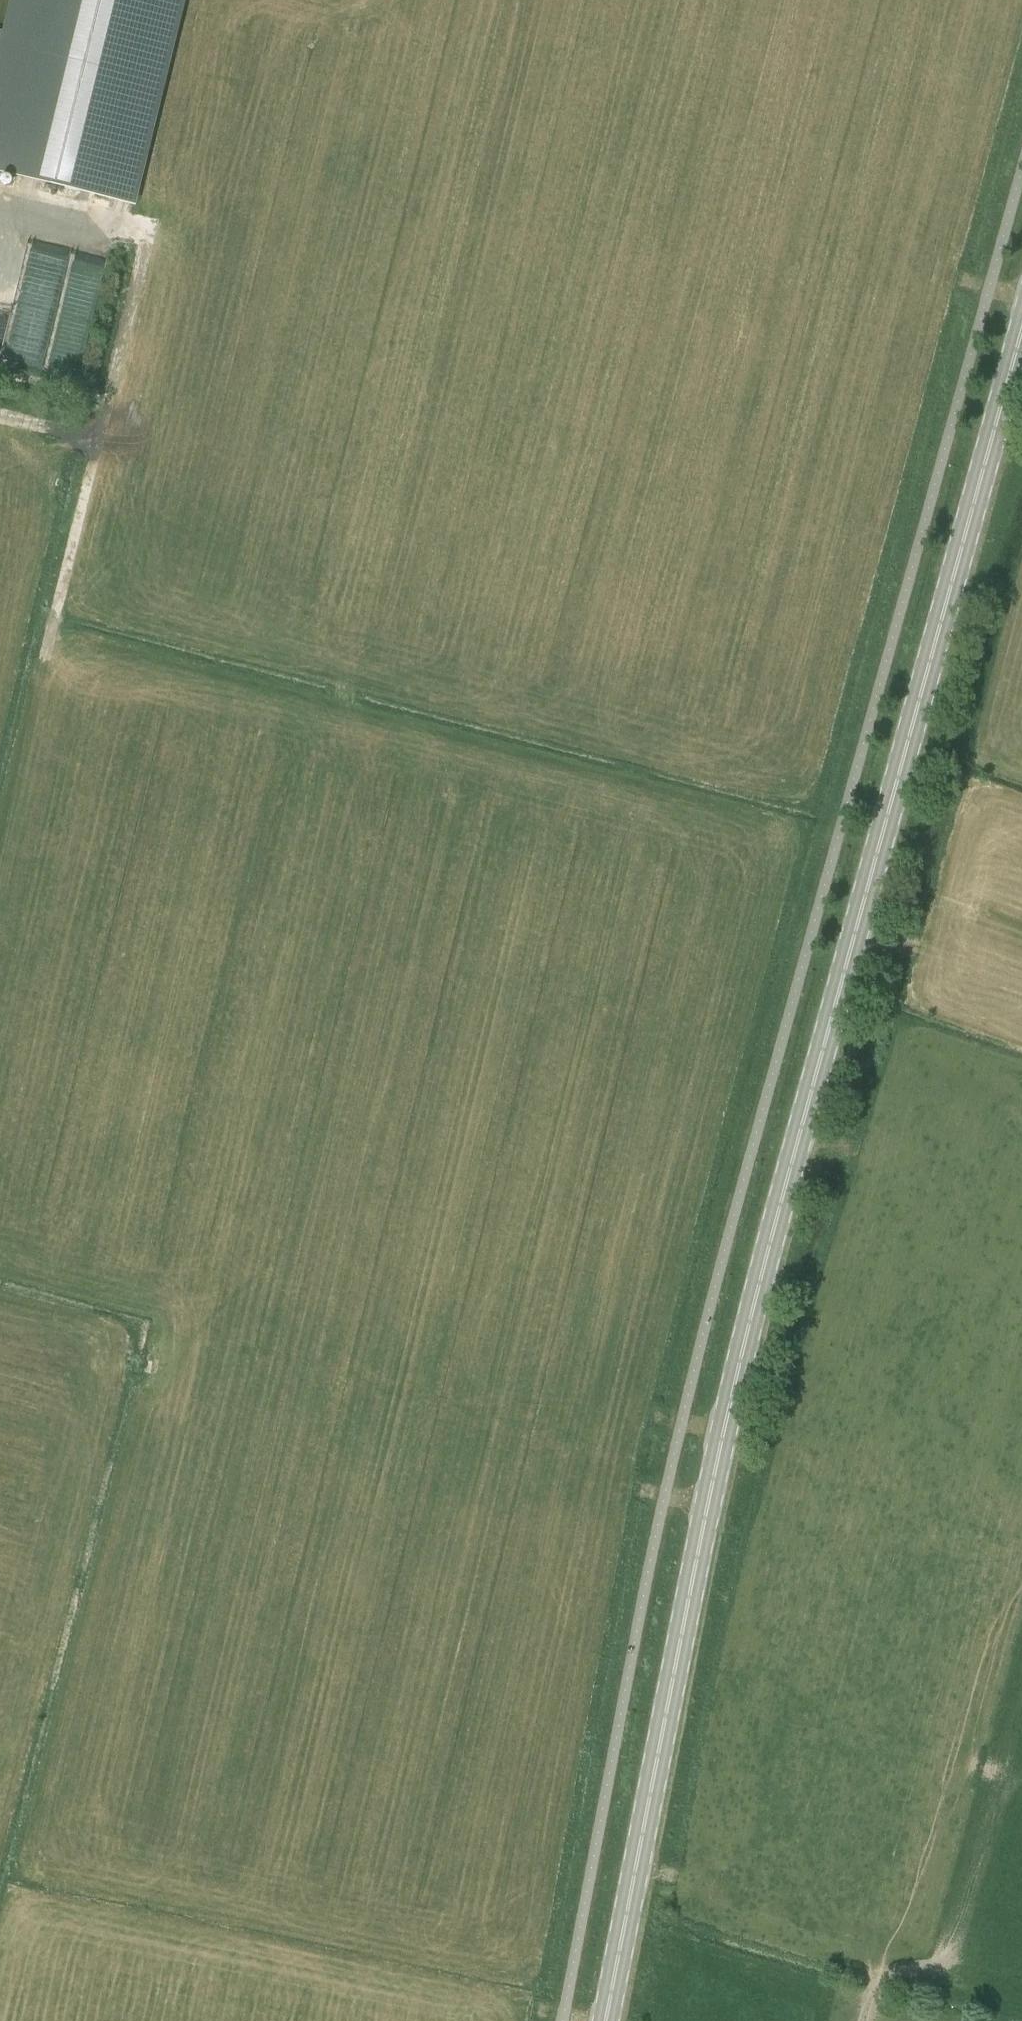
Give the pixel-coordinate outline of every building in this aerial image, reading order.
[(11,46),(0,91),(0,172),(85,192),(131,0),(22,0),(14,33),(0,30),(0,43),(11,46)] [(23,260),(0,255),(0,300),(8,302),(17,286),(19,274),(21,270),(23,260)]
